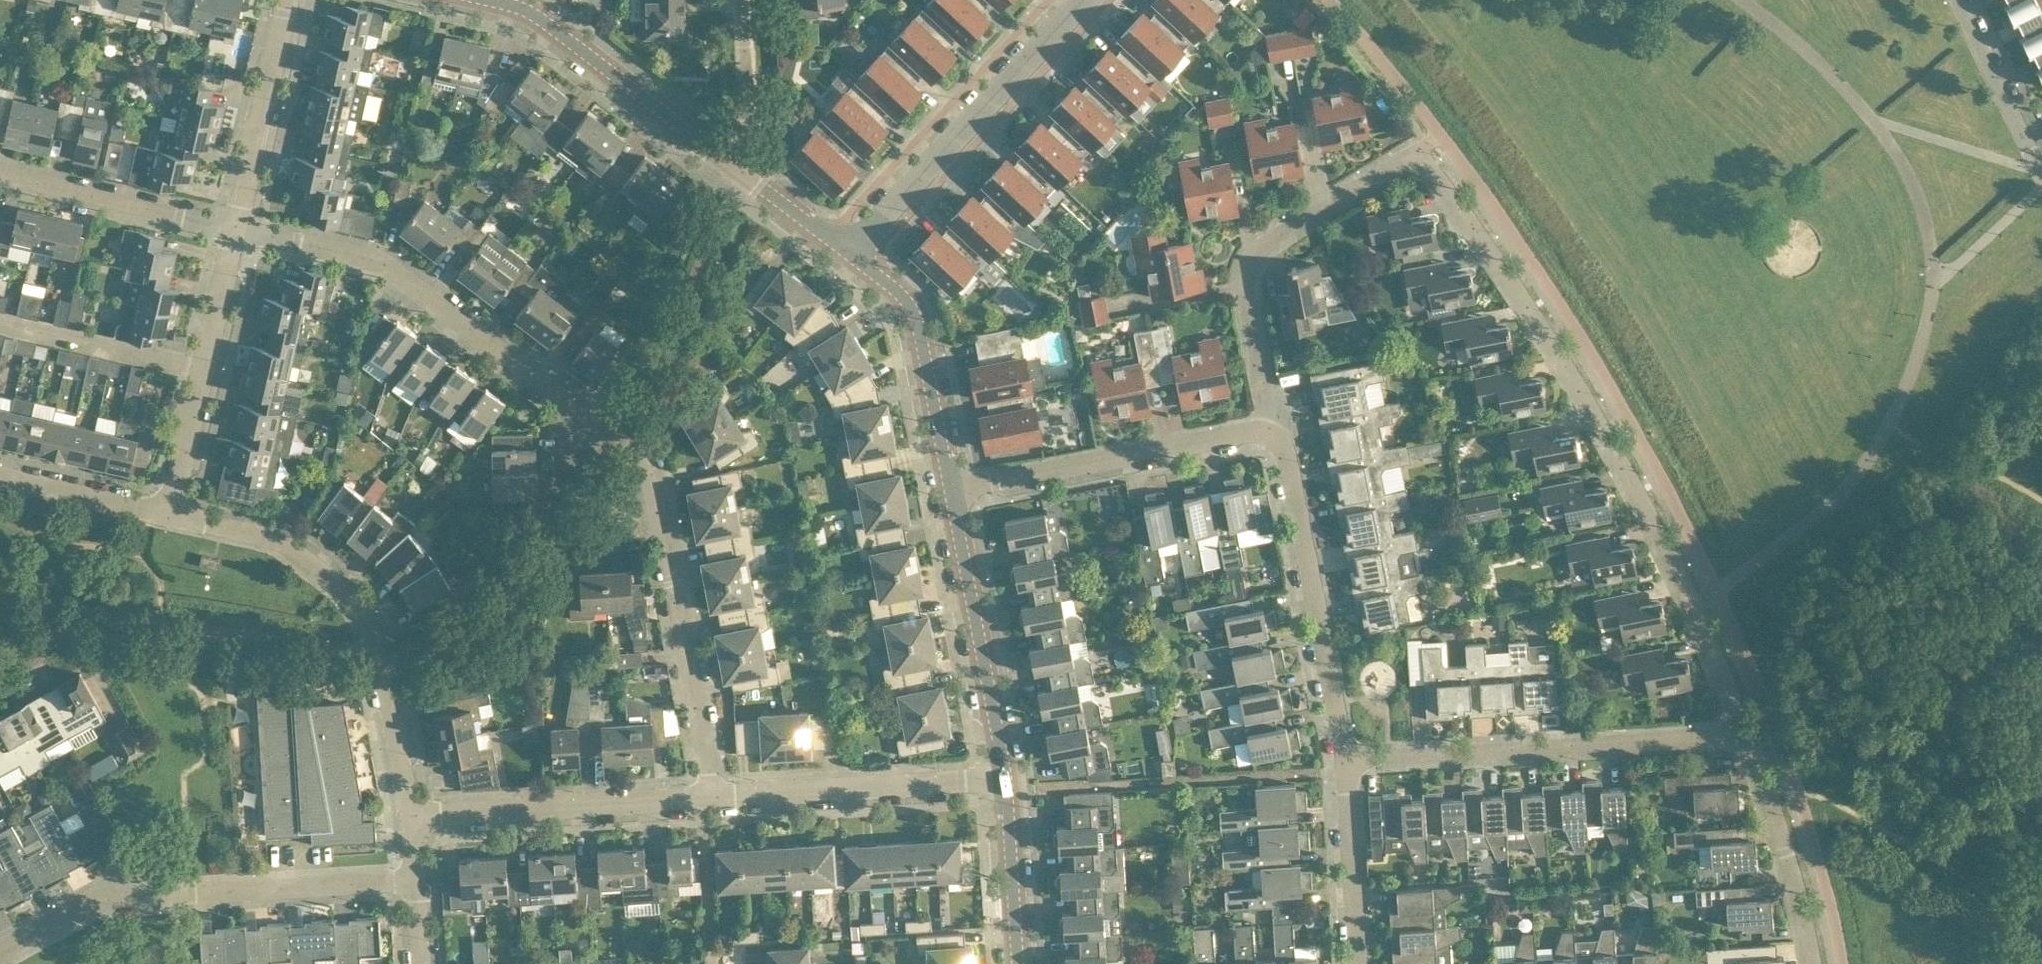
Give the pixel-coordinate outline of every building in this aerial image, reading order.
[(26,9),(35,11),(38,0),(28,0),(26,9)] [(102,11),(104,0),(80,0),(79,6),(102,11)] [(141,9),(143,0),(104,0),(102,11),(125,17),(127,6),(141,9)] [(137,24),(151,27),(152,23),(175,28),(181,0),(143,0),(141,9),(137,24)] [(213,26),(219,0),(181,0),(175,28),(197,33),(200,23),(213,26)] [(213,26),(227,29),(224,39),(234,41),(243,0),(219,0),(213,26)] [(671,39),(688,39),(687,22),(684,23),(684,0),(655,0),(655,12),(645,12),(646,36),(672,36),(671,39)] [(794,3),(801,3),(801,9),(807,14),(817,13),(822,8),(822,5),(843,5),(843,0),(794,0),(794,3)] [(928,3),(967,40),(988,18),(981,12),(992,0),(931,0),(928,3)] [(1122,35),(1128,41),(1161,72),(1195,35),(1158,0),(1157,0),(1162,5),(1149,19),(1142,13),(1122,35)] [(1195,35),(1228,0),(1158,0),(1195,35)] [(2010,1),(2005,3),(2014,21),(2018,19),(2041,7),(2041,0),(2009,0),(2010,1)] [(328,13),(323,36),(337,39),(365,45),(368,32),(382,35),(388,8),(374,5),(373,9),(357,6),(345,3),(342,16),(328,13)] [(928,3),(894,40),(933,77),(953,55),(947,49),(960,34),(967,41),(967,40),(928,3)] [(1306,7),(1295,19),(1303,27),(1314,15),(1306,7)] [(2030,53),(2034,51),(2041,47),(2041,7),(2018,19),(2025,34),(2021,36),(2030,53)] [(862,13),(853,22),(857,25),(866,16),(862,13)] [(9,26),(6,39),(17,41),(20,29),(9,26)] [(1257,26),(1249,35),(1258,44),(1267,35),(1257,26)] [(1294,55),(1315,51),(1311,27),(1309,27),(1289,31),(1294,55)] [(1272,59),(1294,55),(1289,31),(1267,35),(1272,59)] [(457,89),(459,77),(468,41),(445,35),(439,58),(427,55),(421,81),(457,89)] [(320,48),(315,71),(329,75),(357,81),(360,68),(369,70),(374,47),(365,45),(337,39),(335,45),(334,52),(320,48)] [(894,40),(859,76),(899,113),(919,91),(913,85),(926,71),(933,77),(894,40)] [(459,77),(457,89),(479,94),(478,100),(485,105),(488,97),(504,76),(497,71),(485,69),(491,46),(468,41),(459,77)] [(1108,49),(1088,71),(1094,78),(1127,108),(1161,72),(1128,41),(1115,56),(1108,49)] [(707,77),(707,56),(677,55),(677,76),(707,77)] [(153,59),(150,71),(161,73),(164,62),(153,59)] [(791,71),(778,59),(778,70),(789,80),(791,71)] [(511,100),(527,112),(550,82),(531,67),(517,86),(504,76),(488,97),(485,105),(499,116),(511,100)] [(204,68),(200,84),(215,87),(223,89),(227,73),(204,68)] [(312,84),(307,107),(349,117),(362,120),(370,84),(357,81),(315,71),(315,72),(329,75),(326,87),(312,84)] [(859,76),(825,113),(865,150),(885,128),(879,122),(892,108),(899,114),(899,113),(859,76)] [(170,77),(165,99),(182,103),(179,116),(220,126),(226,103),(209,100),(212,87),(207,86),(170,77)] [(1074,86),(1053,108),(1060,114),(1093,145),(1105,156),(1125,134),(1113,123),(1114,122),(1127,108),(1094,78),(1083,90),(1081,92),(1074,86)] [(538,135),(548,143),(564,122),(554,115),(568,96),(550,82),(527,112),(519,122),(537,136),(538,135)] [(28,144),(37,104),(14,99),(17,88),(4,86),(0,103),(0,120),(9,122),(5,138),(28,144)] [(1314,96),(1324,147),(1342,144),(1340,138),(1369,133),(1365,113),(1360,87),(1314,96)] [(75,102),(74,102),(66,135),(79,138),(75,154),(98,160),(112,100),(77,92),(75,102)] [(1206,101),(1211,124),(1233,120),(1228,97),(1206,101)] [(54,133),(66,135),(74,102),(61,99),(59,109),(37,104),(28,144),(50,149),(54,133)] [(1194,104),(1185,113),(1191,118),(1199,109),(1194,104)] [(315,133),(313,146),(349,154),(354,132),(346,130),(349,117),(307,107),(302,130),(315,133)] [(1040,123),(1019,144),(1059,181),(1093,145),(1053,108),(1060,115),(1047,129),(1040,123)] [(564,122),(548,143),(558,151),(557,152),(576,166),(577,165),(607,125),(588,111),(574,130),(564,122)] [(164,113),(156,148),(198,158),(201,146),(215,149),(220,126),(179,116),(164,113)] [(865,150),(825,113),(811,129),(814,132),(794,153),(834,190),(855,168),(848,162),(861,147),(864,150),(865,150)] [(113,122),(110,138),(123,141),(127,126),(113,122)] [(1247,130),(1252,157),(1256,176),(1284,171),(1285,176),(1303,173),(1299,153),(1294,122),(1247,130)] [(577,165),(595,179),(605,186),(621,166),(611,158),(625,140),(607,125),(577,165)] [(1168,131),(1160,140),(1166,145),(1174,136),(1168,131)] [(1006,159),(985,181),(1025,218),(1059,181),(1019,144),(1019,145),(1026,151),(1012,165),(1006,159)] [(296,156),(291,179),(306,182),(333,188),(334,181),(336,175),(344,177),(349,154),(313,146),(310,159),(296,156)] [(134,157),(129,179),(164,187),(176,190),(179,178),(193,181),(198,158),(156,148),(153,162),(134,157)] [(623,185),(641,199),(664,169),(645,155),(631,173),(621,166),(605,186),(616,194),(623,185)] [(1182,170),(1187,196),(1191,216),(1219,210),(1220,216),(1238,212),(1228,161),(1182,170)] [(105,164),(102,173),(115,176),(117,167),(105,164)] [(641,199),(633,210),(649,222),(647,225),(645,227),(647,229),(658,237),(671,247),(675,240),(680,227),(681,227),(671,220),(679,210),(669,202),(683,183),(664,169),(641,199)] [(394,201),(407,204),(412,179),(400,176),(394,201)] [(333,188),(291,179),(290,179),(306,183),(301,205),(315,208),(312,221),(371,234),(376,212),(345,205),(348,192),(333,188)] [(972,196),(951,218),(954,221),(991,255),(1010,234),(1038,248),(1047,239),(1025,218),(985,181),(985,182),(992,188),(978,202),(972,196)] [(532,185),(529,189),(529,193),(532,196),(537,196),(540,193),(539,188),(536,185),(532,185)] [(402,228),(421,243),(444,213),(425,198),(402,228)] [(477,204),(470,214),(480,222),(488,212),(477,204)] [(1379,212),(1367,214),(1371,234),(1372,240),(1392,236),(1396,254),(1403,252),(1404,260),(1428,256),(1426,248),(1438,245),(1434,224),(1435,223),(1435,219),(1433,219),(1432,215),(1411,219),(1408,206),(1399,208),(1379,212)] [(33,245),(41,212),(19,207),(16,222),(4,219),(0,235),(0,243),(10,246),(12,240),(33,245)] [(33,245),(30,261),(51,265),(54,250),(62,217),(41,212),(33,245)] [(454,238),(464,246),(479,225),(469,217),(462,227),(444,213),(421,243),(439,257),(454,238)] [(62,217),(54,250),(76,255),(74,261),(81,262),(87,236),(81,235),(84,222),(62,217)] [(934,229),(913,251),(928,265),(938,275),(930,283),(945,296),(953,288),(953,289),(973,267),(974,268),(976,270),(990,256),(991,255),(954,221),(947,228),(941,235),(934,229)] [(579,224),(574,231),(583,238),(589,231),(579,224)] [(459,272),(478,286),(509,246),(490,232),(489,233),(479,225),(464,246),(473,253),(459,272)] [(133,251),(130,265),(136,266),(160,272),(172,275),(177,252),(164,248),(166,236),(154,233),(126,227),(121,248),(133,251)] [(1140,271),(1149,270),(1154,296),(1205,286),(1201,268),(1195,270),(1190,241),(1170,245),(1167,230),(1133,236),(1140,271)] [(511,282),(521,289),(536,269),(526,261),(527,260),(509,246),(478,286),(497,300),(511,282)] [(747,257),(738,269),(745,274),(754,262),(747,257)] [(1436,262),(1416,266),(1404,268),(1409,294),(1429,290),(1432,306),(1428,307),(1430,316),(1457,310),(1455,303),(1475,299),(1471,278),(1472,277),(1471,273),(1470,273),(1469,269),(1448,273),(1445,260),(1436,262)] [(531,297),(516,316),(535,330),(566,290),(570,284),(541,262),(537,269),(521,289),(531,297)] [(1326,305),(1326,302),(1343,299),(1344,301),(1346,301),(1329,274),(1321,276),(1318,263),(1296,267),(1296,265),(1292,266),(1292,268),(1288,269),(1292,290),(1279,292),(1287,333),(1313,328),(1309,308),(1326,305)] [(137,302),(136,303),(179,313),(184,290),(169,287),(172,275),(160,272),(136,266),(130,265),(128,265),(125,278),(130,279),(132,283),(128,300),(137,302)] [(279,299),(279,300),(306,306),(321,309),(324,296),(333,298),(334,295),(338,275),(314,270),(301,267),(298,280),(284,277),(279,299)] [(654,267),(647,286),(660,291),(667,272),(654,267)] [(763,305),(776,315),(803,280),(794,273),(793,275),(783,267),(777,275),(767,267),(740,302),(754,312),(763,305)] [(788,337),(796,344),(829,314),(814,303),(820,295),(810,288),(811,286),(803,280),(776,315),(789,324),(788,337)] [(1077,284),(1085,322),(1108,318),(1104,296),(1092,298),(1089,282),(1077,284)] [(89,292),(74,289),(72,300),(67,324),(81,328),(89,292)] [(18,313),(39,318),(44,295),(23,290),(18,313)] [(585,304),(566,290),(535,330),(554,344),(568,325),(578,333),(594,312),(584,305),(585,304)] [(272,322),(269,335),(306,343),(311,321),(303,319),(306,306),(279,300),(279,299),(264,296),(259,319),(272,322)] [(54,322),(67,324),(72,300),(60,298),(54,322)] [(117,325),(114,335),(120,336),(152,344),(157,345),(160,332),(173,336),(179,313),(136,303),(137,302),(128,300),(126,300),(126,301),(126,303),(121,322),(117,325)] [(594,312),(578,333),(588,340),(574,359),(595,376),(618,345),(599,331),(612,315),(599,306),(594,312)] [(1162,309),(1151,312),(1153,323),(1160,321),(1163,316),(1162,309)] [(1065,310),(1061,318),(1072,323),(1075,316),(1065,310)] [(391,368),(415,336),(417,334),(398,319),(396,322),(385,313),(366,337),(378,346),(372,354),(391,368)] [(816,353),(824,367),(861,344),(855,335),(854,336),(847,325),(839,330),(829,314),(796,344),(797,344),(804,356),(816,353)] [(1507,322),(1485,327),(1483,314),(1442,322),(1447,347),(1467,343),(1470,361),(1513,353),(1508,331),(1510,331),(1509,327),(1507,327),(1507,322)] [(1168,324),(1151,328),(1160,373),(1176,370),(1183,406),(1201,402),(1200,397),(1229,391),(1220,346),(1174,355),(1168,324)] [(972,367),(977,396),(987,395),(1031,386),(1021,337),(1008,339),(1006,329),(1019,326),(1019,325),(974,333),(980,359),(984,358),(985,364),(972,367)] [(1160,373),(1151,328),(1134,331),(1140,361),(1094,370),(1103,416),(1131,410),(1132,416),(1150,412),(1143,376),(1160,373)] [(253,345),(247,368),(289,377),(293,364),(301,366),(306,343),(269,335),(266,348),(253,345)] [(391,368),(420,391),(445,359),(447,356),(428,342),(426,344),(415,336),(391,368)] [(314,337),(312,344),(322,347),(324,340),(314,337)] [(18,338),(15,350),(25,353),(28,340),(18,338)] [(28,340),(25,353),(34,355),(37,342),(28,340)] [(825,389),(833,401),(873,385),(864,370),(872,365),(865,354),(867,353),(861,344),(824,367),(833,381),(825,389)] [(57,360),(67,362),(70,350),(60,348),(57,360)] [(70,350),(67,362),(76,364),(79,352),(70,350)] [(1307,351),(1294,353),(1296,366),(1310,364),(1307,351)] [(1398,351),(1388,353),(1391,365),(1407,362),(1398,351)] [(109,372),(112,359),(91,355),(85,379),(97,381),(99,370),(109,372)] [(121,362),(112,359),(109,372),(119,374),(121,362)] [(420,391),(450,414),(474,382),(477,379),(457,364),(455,367),(445,359),(420,391)] [(1369,406),(1365,386),(1369,381),(1385,378),(1382,359),(1330,369),(1310,373),(1313,387),(1318,386),(1324,415),(1369,406)] [(145,367),(133,364),(127,388),(140,391),(145,367)] [(690,371),(687,372),(688,374),(694,385),(705,379),(697,366),(690,371)] [(1073,367),(1069,373),(1070,379),(1081,377),(1079,366),(1073,367)] [(256,394),(253,406),(265,409),(281,413),(298,417),(303,394),(286,391),(289,377),(247,368),(242,390),(256,394)] [(1516,368),(1487,374),(1475,376),(1480,402),(1500,398),(1504,416),(1546,407),(1542,386),(1543,385),(1542,381),(1541,381),(1540,377),(1519,381),(1516,368)] [(341,374),(339,387),(349,389),(352,377),(341,374)] [(690,430),(695,439),(733,416),(725,402),(732,394),(723,379),(686,402),(693,413),(684,418),(691,430),(690,430)] [(474,382),(450,414),(454,416),(446,426),(472,446),(506,401),(487,387),(485,389),(474,382)] [(847,417),(850,433),(893,425),(891,414),(889,415),(887,402),(877,404),(873,385),(833,401),(833,402),(836,416),(847,417)] [(990,414),(981,416),(987,446),(1041,436),(1031,387),(1031,386),(987,395),(990,414)] [(4,442),(14,398),(0,395),(0,441),(4,442)] [(14,398),(4,442),(25,447),(33,414),(36,400),(15,395),(14,398)] [(1319,416),(1322,430),(1326,428),(1332,457),(1378,448),(1374,429),(1377,424),(1394,421),(1392,414),(1400,413),(1405,408),(1403,399),(1369,406),(1324,415),(1319,416)] [(239,403),(234,426),(247,429),(245,442),(250,443),(282,450),(290,452),(298,417),(281,413),(265,409),(253,406),(239,403)] [(358,404),(350,415),(365,426),(373,415),(358,404)] [(331,416),(330,423),(340,424),(342,414),(337,413),(331,416)] [(25,447),(46,452),(54,418),(33,414),(25,447)] [(733,416),(695,439),(701,448),(702,447),(709,458),(717,453),(724,464),(761,441),(752,427),(742,429),(733,416)] [(797,417),(787,421),(791,445),(802,443),(797,417)] [(46,452),(67,457),(75,423),(54,418),(46,452)] [(117,433),(109,466),(131,471),(134,461),(147,464),(155,427),(120,419),(117,433)] [(356,419),(343,423),(346,432),(359,429),(356,419)] [(67,457),(88,461),(96,428),(75,423),(67,457)] [(1573,432),(1552,436),(1550,423),(1521,429),(1509,431),(1514,457),(1534,453),(1537,470),(1580,462),(1575,440),(1577,440),(1576,436),(1574,436),(1573,432)] [(843,454),(846,471),(888,463),(886,450),(895,448),(893,435),(895,435),(893,425),(850,433),(853,449),(843,454)] [(391,427),(386,439),(396,443),(401,431),(391,427)] [(88,461),(109,466),(117,433),(96,428),(88,461)] [(536,447),(533,447),(533,433),(493,433),(494,471),(537,470),(536,447)] [(340,437),(336,451),(342,452),(345,439),(340,437)] [(282,450),(250,443),(231,439),(226,462),(240,465),(232,498),(254,503),(258,483),(274,486),(282,450)] [(1327,458),(1330,472),(1335,471),(1340,499),(1386,491),(1382,471),(1385,466),(1412,461),(1408,443),(1378,448),(1332,457),(1327,458)] [(1425,443),(1410,446),(1412,458),(1427,455),(1425,443)] [(420,450),(414,461),(421,465),(427,454),(420,450)] [(861,487),(864,504),(906,496),(904,485),(903,485),(900,473),(891,474),(888,463),(846,471),(849,486),(861,487)] [(691,504),(693,514),(736,505),(733,490),(743,484),(740,468),(697,476),(699,489),(690,491),(692,503),(691,504)] [(537,470),(494,471),(494,509),(534,508),(534,494),(538,494),(537,485),(537,470)] [(1259,532),(1276,529),(1268,490),(1252,493),(1250,484),(1244,485),(1242,474),(1224,478),(1228,488),(1222,489),(1224,498),(1213,500),(1221,544),(1220,544),(1225,567),(1244,563),(1237,527),(1257,523),(1259,532)] [(1605,487),(1584,491),(1581,478),(1572,480),(1552,484),(1540,486),(1545,512),(1565,508),(1569,526),(1592,521),(1611,517),(1607,496),(1608,495),(1608,491),(1606,491),(1605,487)] [(435,479),(426,491),(437,499),(446,487),(435,479)] [(340,527),(350,535),(374,503),(345,480),(318,515),(338,530),(340,527)] [(807,480),(798,482),(800,494),(810,492),(807,480)] [(1472,481),(1460,483),(1462,490),(1473,488),(1472,481)] [(1213,500),(1211,491),(1205,492),(1203,482),(1184,485),(1189,495),(1183,497),(1185,506),(1173,508),(1179,537),(1178,537),(1185,574),(1205,570),(1200,548),(1220,544),(1221,544),(1213,500)] [(1335,500),(1338,515),(1343,513),(1349,542),(1394,533),(1390,513),(1393,509),(1410,505),(1407,487),(1386,491),(1340,499),(1335,500)] [(1422,488),(1410,490),(1412,501),(1419,500),(1423,494),(1422,488)] [(1133,516),(1146,582),(1165,578),(1158,541),(1178,537),(1179,537),(1173,508),(1172,499),(1166,500),(1164,489),(1145,493),(1150,503),(1144,504),(1146,513),(1133,516)] [(447,491),(439,501),(448,508),(456,497),(447,491)] [(1485,495),(1465,498),(1468,519),(1488,515),(1485,495)] [(856,525),(860,542),(902,533),(900,521),(909,519),(907,506),(908,506),(906,496),(864,504),(867,519),(856,525)] [(350,535),(348,538),(361,547),(367,552),(369,550),(379,557),(409,530),(416,523),(399,509),(393,517),(374,503),(350,535)] [(867,519),(864,504),(852,506),(855,521),(867,519)] [(708,535),(711,547),(753,538),(750,523),(739,521),(736,505),(693,514),(694,524),(696,524),(699,537),(708,535)] [(1010,544),(1019,543),(1022,561),(1026,560),(1070,551),(1066,531),(1060,527),(1049,529),(1045,512),(1005,520),(1006,524),(1005,524),(1003,528),(1005,538),(1008,540),(1009,540),(1010,544)] [(803,518),(795,520),(797,528),(805,526),(803,518)] [(1464,518),(1451,521),(1454,536),(1467,533),(1464,518)] [(815,551),(827,549),(823,521),(810,523),(815,551)] [(1349,542),(1344,543),(1346,557),(1351,556),(1357,584),(1402,575),(1398,556),(1401,551),(1418,548),(1415,529),(1394,533),(1349,542)] [(395,575),(403,584),(437,563),(409,530),(379,557),(377,560),(393,578),(395,575)] [(874,558),(877,575),(920,566),(918,556),(916,556),(914,543),(904,545),(902,533),(860,542),(863,557),(874,558)] [(1607,534),(1598,536),(1578,540),(1572,541),(1566,542),(1571,568),(1591,564),(1595,582),(1617,577),(1637,574),(1633,552),(1634,552),(1633,548),(1632,548),(1631,543),(1610,547),(1607,534)] [(1571,535),(1545,540),(1547,550),(1567,546),(1566,542),(1572,541),(1571,535)] [(704,575),(706,585),(749,576),(746,560),(756,555),(753,538),(711,547),(713,559),(703,561),(706,574),(704,575)] [(1070,551),(1026,560),(1022,561),(1013,562),(1014,567),(1012,570),(1013,580),(1017,582),(1018,587),(1027,585),(1030,603),(1022,605),(1078,594),(1074,574),(1068,570),(1057,572),(1054,555),(1070,552),(1070,551)] [(202,553),(200,564),(220,569),(222,558),(202,553)] [(403,584),(400,586),(409,599),(409,600),(412,604),(413,607),(415,606),(416,605),(424,617),(466,590),(458,577),(450,582),(437,563),(403,584)] [(606,570),(608,607),(624,606),(632,636),(647,636),(645,587),(632,588),(630,568),(628,568),(628,565),(613,566),(614,569),(606,570)] [(870,595),(873,612),(916,604),(913,591),(923,590),(920,577),(922,576),(920,566),(877,575),(880,590),(870,595)] [(594,608),(608,607),(606,570),(581,571),(582,583),(569,584),(571,617),(595,616),(594,608)] [(1357,584),(1352,585),(1355,599),(1359,598),(1365,628),(1423,617),(1418,592),(1427,590),(1423,571),(1402,575),(1357,584)] [(1199,574),(1187,576),(1189,587),(1196,586),(1200,580),(1199,574)] [(1241,574),(1227,577),(1232,599),(1245,596),(1241,574)] [(722,606),(724,618),(767,609),(764,594),(753,592),(749,576),(706,585),(708,595),(710,595),(712,608),(722,606)] [(1161,581),(1150,583),(1152,594),(1163,592),(1161,581)] [(1636,590),(1607,596),(1595,598),(1600,624),(1620,620),(1624,638),(1666,629),(1662,608),(1663,607),(1662,603),(1661,603),(1660,599),(1639,603),(1636,590)] [(1030,648),(1086,636),(1083,616),(1076,612),(1065,614),(1062,598),(1078,595),(1078,594),(1022,605),(1022,609),(1022,610),(1020,613),(1022,622),(1025,625),(1025,624),(1026,629),(1035,627),(1038,646),(1030,647),(1030,648)] [(1193,648),(1193,649),(1269,634),(1267,629),(1278,627),(1275,608),(1262,614),(1259,608),(1254,609),(1252,596),(1232,600),(1185,609),(1189,628),(1226,621),(1230,641),(1193,648)] [(1554,601),(1541,603),(1543,615),(1556,613),(1554,601)] [(888,629),(891,645),(934,637),(932,627),(930,627),(928,614),(918,616),(916,604),(873,612),(876,627),(888,629)] [(718,645),(720,656),(763,647),(760,631),(770,625),(767,609),(724,618),(727,630),(717,632),(720,645),(718,645)] [(1505,612),(1492,613),(1493,624),(1505,623),(1505,612)] [(844,619),(832,621),(833,630),(846,627),(844,619)] [(770,625),(760,631),(763,647),(775,644),(772,625),(770,625)] [(1038,690),(1095,679),(1091,659),(1085,654),(1073,657),(1070,640),(1087,637),(1086,636),(1030,648),(1031,652),(1030,652),(1028,655),(1030,665),(1033,667),(1034,671),(1043,670),(1047,688),(1038,690)] [(1230,642),(1193,649),(1194,651),(1196,662),(1197,667),(1233,660),(1236,674),(1237,680),(1237,681),(1267,675),(1276,673),(1275,668),(1286,666),(1282,647),(1272,652),(1270,653),(1266,647),(1262,648),(1260,636),(1230,642)] [(883,666),(887,683),(929,674),(927,662),(937,660),(934,647),(936,647),(934,637),(891,645),(894,660),(883,666)] [(1423,639),(1407,639),(1407,640),(1407,644),(1410,678),(1410,683),(1425,682),(1423,646),(1423,639)] [(1528,639),(1509,640),(1513,708),(1514,713),(1528,712),(1527,707),(1557,705),(1556,685),(1555,658),(1533,660),(1529,656),(1528,639)] [(1485,642),(1466,643),(1471,715),(1485,714),(1484,709),(1513,708),(1509,640),(1510,661),(1490,663),(1486,659),(1485,642)] [(1471,715),(1466,643),(1467,664),(1447,665),(1443,662),(1442,644),(1423,646),(1425,682),(1427,718),(1441,717),(1441,712),(1470,710),(1470,715),(1471,715)] [(1662,646),(1652,648),(1621,655),(1626,680),(1646,676),(1649,694),(1692,685),(1687,664),(1689,663),(1688,659),(1686,659),(1685,655),(1664,659),(1662,646)] [(763,647),(720,656),(722,666),(724,665),(726,678),(736,676),(738,689),(781,681),(778,664),(766,663),(763,647)] [(643,650),(616,651),(617,666),(644,664),(643,650)] [(617,666),(616,651),(586,653),(587,668),(617,666)] [(1194,651),(1180,653),(1182,665),(1196,662),(1194,651)] [(778,664),(781,681),(792,679),(788,659),(777,661),(778,664)] [(81,671),(45,691),(69,736),(76,747),(98,734),(94,726),(107,719),(91,689),(81,671)] [(553,729),(552,729),(552,738),(554,738),(555,763),(573,762),(580,762),(580,754),(580,750),(592,749),(590,715),(589,688),(588,671),(575,672),(574,680),(567,713),(567,717),(567,725),(553,726),(553,729)] [(901,700),(904,716),(947,708),(945,697),(944,698),(941,685),(932,687),(929,674),(887,683),(890,698),(901,700)] [(1237,681),(1201,688),(1204,707),(1225,703),(1241,700),(1243,712),(1245,720),(1275,715),(1284,713),(1283,707),(1293,705),(1290,687),(1280,691),(1277,693),(1274,686),(1269,687),(1267,675),(1237,681)] [(263,776),(263,783),(266,825),(267,835),(274,834),(274,835),(304,833),(304,827),(311,827),(312,843),(377,839),(375,818),(365,818),(364,811),(365,811),(360,787),(356,787),(355,774),(358,774),(358,773),(355,773),(355,770),(355,759),(348,722),(346,711),(344,711),(344,702),(337,702),(337,701),(308,703),(306,695),(295,696),(295,687),(261,689),(261,682),(238,679),(238,682),(239,694),(258,693),(259,705),(258,705),(261,748),(262,748),(262,762),(262,763),(263,763),(263,776)] [(437,721),(440,739),(476,732),(474,718),(482,717),(480,703),(491,700),(487,679),(442,688),(447,712),(435,714),(437,721)] [(1090,680),(1095,679),(1038,690),(1039,694),(1038,694),(1036,698),(1038,707),(1041,710),(1042,709),(1043,714),(1052,712),(1055,730),(1046,732),(1046,733),(1103,721),(1099,701),(1093,697),(1090,680)] [(238,682),(227,683),(228,695),(239,694),(238,682)] [(589,688),(590,715),(592,749),(604,748),(605,753),(605,760),(630,759),(628,722),(614,722),(613,714),(605,714),(604,687),(589,688)] [(45,691),(9,711),(41,768),(51,762),(52,757),(47,749),(69,736),(45,691)] [(626,694),(628,722),(630,759),(638,758),(638,761),(652,761),(652,757),(654,757),(653,738),(666,737),(664,705),(649,706),(649,701),(627,697),(627,694),(626,694)] [(1245,720),(1241,700),(1225,703),(1229,723),(1245,720)] [(947,708),(904,716),(907,731),(897,737),(900,754),(943,746),(941,733),(950,731),(948,718),(949,718),(947,708)] [(808,710),(785,712),(788,756),(798,756),(798,754),(811,753),(810,743),(837,742),(835,714),(809,715),(808,710)] [(0,716),(0,775),(21,763),(26,772),(30,773),(41,768),(9,711),(0,716)] [(788,756),(785,712),(761,713),(762,718),(735,720),(737,748),(763,746),(764,756),(777,755),(777,757),(788,756)] [(1229,723),(1209,727),(1212,746),(1233,742),(1249,739),(1253,760),(1292,753),(1290,747),(1301,744),(1297,726),(1285,732),(1282,726),(1277,727),(1275,715),(1284,713),(1229,723)] [(111,726),(128,758),(144,749),(127,718),(111,726)] [(1181,718),(1172,719),(1175,734),(1190,731),(1189,723),(1181,718)] [(1112,778),(1110,765),(1111,765),(1107,744),(1101,739),(1090,742),(1086,725),(1103,722),(1103,721),(1046,733),(1047,737),(1046,737),(1044,740),(1046,750),(1049,752),(1050,752),(1051,756),(1059,755),(1063,774),(1086,770),(1088,779),(1112,778)] [(1168,728),(1155,731),(1159,754),(1162,753),(1163,759),(1171,758),(1170,753),(1172,752),(1168,728)] [(441,746),(438,747),(440,761),(444,760),(444,762),(464,759),(466,772),(469,788),(499,786),(498,766),(491,729),(476,732),(440,739),(441,746)] [(76,747),(69,736),(47,749),(52,757),(53,759),(76,747)] [(1253,760),(1249,739),(1233,742),(1237,763),(1253,760)] [(112,752),(102,757),(109,769),(119,764),(112,752)] [(109,769),(102,757),(85,766),(92,779),(109,769)] [(1161,759),(1163,775),(1175,774),(1174,758),(1171,758),(1163,759),(1161,759)] [(21,763),(0,775),(0,779),(6,790),(29,778),(26,772),(21,763)] [(1665,775),(1666,791),(1694,789),(1695,812),(1713,811),(1713,815),(1740,813),(1738,784),(1725,784),(1725,771),(1665,775)] [(1582,780),(1583,789),(1584,789),(1586,824),(1587,824),(1604,822),(1616,848),(1628,847),(1625,806),(1624,786),(1602,787),(1602,779),(1582,780)] [(85,822),(68,832),(67,832),(84,862),(83,862),(85,865),(105,854),(103,851),(123,840),(91,781),(69,793),(79,811),(85,822)] [(1542,783),(1543,791),(1544,791),(1546,826),(1547,826),(1564,825),(1576,851),(1588,850),(1587,824),(1586,824),(1584,789),(1583,789),(1562,790),(1562,782),(1542,783)] [(1258,826),(1258,825),(1289,823),(1288,811),(1297,811),(1297,805),(1308,807),(1306,788),(1296,789),(1295,783),(1275,784),(1256,785),(1257,807),(1220,809),(1221,828),(1240,827),(1258,826)] [(1502,785),(1503,794),(1504,794),(1506,829),(1507,829),(1524,828),(1536,853),(1548,852),(1547,826),(1546,826),(1544,791),(1543,791),(1522,792),(1522,784),(1502,785)] [(1462,788),(1463,796),(1464,796),(1466,831),(1467,831),(1485,830),(1496,856),(1508,855),(1507,829),(1506,829),(1504,794),(1503,794),(1482,795),(1482,787),(1462,788)] [(1423,790),(1423,799),(1424,799),(1426,834),(1427,834),(1445,833),(1456,858),(1469,857),(1467,831),(1466,831),(1464,796),(1463,796),(1442,798),(1442,789),(1423,790)] [(1113,790),(1069,793),(1069,805),(1065,805),(1066,825),(1057,826),(1057,830),(1054,833),(1055,843),(1058,845),(1059,849),(1116,846),(1116,845),(1100,846),(1099,830),(1110,829),(1115,823),(1113,790)] [(1424,799),(1423,799),(1403,800),(1402,792),(1383,793),(1383,797),(1370,798),(1370,794),(1369,794),(1373,858),(1384,858),(1383,836),(1404,835),(1416,861),(1428,860),(1427,834),(1426,834),(1424,799)] [(28,798),(16,804),(23,817),(35,810),(28,798)] [(46,844),(29,853),(28,854),(45,883),(44,884),(46,887),(66,876),(64,872),(83,862),(84,862),(67,832),(68,832),(62,821),(52,802),(30,814),(43,837),(46,844)] [(62,821),(68,832),(85,822),(79,811),(62,821)] [(0,820),(0,831),(9,826),(4,818),(0,820)] [(1261,866),(1261,865),(1291,863),(1290,851),(1295,851),(1299,851),(1299,845),(1310,847),(1309,828),(1298,829),(1298,822),(1289,823),(1258,825),(1258,826),(1260,846),(1241,848),(1223,849),(1224,868),(1261,866)] [(0,869),(0,895),(6,905),(5,905),(7,909),(27,898),(25,894),(44,884),(45,883),(28,854),(29,853),(25,847),(13,824),(10,825),(0,831),(0,852),(1,854),(7,865),(0,869)] [(1742,825),(1722,826),(1674,829),(1674,833),(1675,843),(1675,845),(1698,843),(1700,865),(1712,864),(1712,866),(1730,865),(1731,868),(1757,867),(1755,837),(1742,838),(1742,825)] [(1260,846),(1258,826),(1240,827),(1241,848),(1260,846)] [(1639,835),(1630,835),(1631,852),(1640,851),(1639,835)] [(25,847),(29,853),(46,844),(43,837),(25,847)] [(976,881),(974,855),(973,847),(960,848),(960,837),(936,839),(939,877),(961,876),(961,882),(976,881)] [(936,839),(914,840),(916,879),(939,877),(936,839)] [(914,840),(891,842),(893,880),(916,879),(914,840)] [(814,843),(809,843),(811,882),(817,881),(834,880),(834,887),(848,886),(848,884),(848,883),(847,883),(845,852),(839,852),(833,853),(833,842),(814,843)] [(891,842),(868,843),(871,882),(893,880),(891,842)] [(669,868),(658,869),(660,894),(680,892),(680,880),(693,880),(691,843),(667,844),(669,868)] [(809,843),(786,845),(789,883),(811,882),(809,843)] [(845,845),(845,852),(847,883),(848,883),(849,883),(865,882),(871,882),(868,843),(863,844),(845,845)] [(633,846),(621,847),(624,884),(625,902),(660,900),(660,894),(658,869),(646,870),(645,846),(637,846),(637,845),(633,845),(633,846)] [(766,884),(789,883),(786,845),(764,846),(766,884)] [(743,886),(766,884),(764,846),(741,848),(743,886)] [(1061,893),(1119,889),(1119,888),(1102,890),(1101,873),(1113,872),(1118,866),(1116,846),(1059,849),(1059,850),(1068,850),(1069,868),(1060,869),(1060,873),(1057,876),(1058,886),(1061,889),(1061,893)] [(600,873),(588,873),(590,903),(590,906),(602,905),(601,886),(624,884),(621,847),(598,849),(600,873)] [(741,848),(717,849),(720,887),(743,886),(741,848)] [(576,850),(553,852),(555,889),(578,887),(579,904),(590,903),(588,873),(577,874),(576,850)] [(531,877),(520,878),(521,903),(533,902),(555,901),(554,889),(555,889),(553,852),(541,852),(541,851),(537,851),(537,853),(529,853),(530,869),(531,877)] [(1172,852),(1173,872),(1189,872),(1187,852),(1172,852)] [(507,855),(483,856),(486,893),(509,891),(509,903),(521,903),(520,878),(509,879),(507,855)] [(462,882),(450,883),(452,907),(470,906),(473,906),(473,912),(487,911),(486,893),(483,856),(472,857),(472,856),(468,856),(468,857),(460,858),(461,874),(462,882)] [(1261,865),(1261,866),(1262,886),(1225,889),(1226,908),(1274,905),(1294,904),(1293,891),(1298,891),(1302,891),(1302,884),(1313,887),(1311,868),(1301,869),(1300,862),(1291,863),(1261,865)] [(1189,872),(1173,872),(1174,882),(1189,881),(1189,872)] [(1391,930),(1400,929),(1435,927),(1435,926),(1434,908),(1461,896),(1460,883),(1397,887),(1398,910),(1390,911),(1391,930)] [(1758,884),(1738,885),(1696,888),(1697,904),(1714,903),(1714,906),(1727,905),(1729,925),(1747,924),(1747,927),(1753,927),(1773,926),(1771,896),(1758,897),(1758,884)] [(1119,889),(1061,893),(1070,893),(1072,911),(1063,912),(1063,916),(1062,916),(1060,919),(1060,929),(1063,932),(1064,932),(1064,936),(1105,933),(1104,916),(1116,915),(1120,909),(1119,889)] [(1190,896),(1176,896),(1177,910),(1191,909),(1190,896)] [(1530,898),(1520,899),(1520,906),(1525,909),(1531,909),(1530,898)] [(1272,905),(1274,922),(1276,959),(1277,959),(1277,963),(1317,963),(1317,956),(1316,956),(1316,949),(1313,947),(1311,945),(1295,946),(1293,921),(1294,921),(1294,904),(1274,905),(1272,905)] [(885,910),(873,911),(873,922),(874,933),(886,932),(886,922),(885,910)] [(335,922),(335,923),(337,956),(336,956),(337,963),(361,963),(361,955),(382,953),(380,916),(357,917),(357,921),(335,922)] [(291,925),(290,925),(292,959),(292,963),(317,963),(316,958),(336,956),(337,956),(335,923),(335,922),(335,918),(312,920),(313,924),(291,925)] [(931,918),(919,919),(919,930),(932,929),(931,918)] [(919,919),(906,920),(907,931),(919,930),(919,919)] [(246,928),(248,962),(247,962),(247,963),(272,963),(272,960),(292,959),(290,925),(291,925),(291,921),(268,923),(268,927),(246,928)] [(868,923),(861,923),(861,933),(869,933),(874,933),(873,922),(868,923)] [(1276,959),(1256,960),(1253,923),(1245,924),(1236,924),(1234,924),(1236,961),(1237,961),(1237,963),(1277,963),(1277,959),(1276,959)] [(246,928),(246,924),(223,926),(224,929),(201,931),(203,963),(227,963),(247,962),(248,962),(246,928)] [(1436,948),(1462,937),(1461,924),(1435,926),(1435,927),(1400,929),(1401,950),(1393,951),(1394,963),(1437,963),(1436,948)] [(1616,952),(1616,963),(1657,963),(1654,924),(1642,924),(1634,951),(1616,952)] [(803,926),(792,927),(792,938),(804,937),(803,926)] [(1196,963),(1237,963),(1237,961),(1236,961),(1216,963),(1213,926),(1194,928),(1196,963)] [(1576,955),(1576,963),(1616,963),(1616,952),(1615,926),(1602,927),(1594,953),(1576,955)] [(792,927),(778,928),(779,938),(792,938),(792,927)] [(747,940),(746,929),(734,930),(734,941),(747,940)] [(759,929),(746,929),(747,940),(760,939),(759,929)] [(1536,957),(1536,963),(1576,963),(1576,955),(1575,929),(1562,929),(1554,956),(1536,957)] [(1536,957),(1535,931),(1522,932),(1514,959),(1495,960),(1495,963),(1536,963),(1536,957)] [(930,963),(974,963),(974,957),(972,957),(971,944),(962,945),(961,932),(917,934),(918,951),(929,954),(930,963)] [(1107,959),(1118,958),(1123,952),(1122,932),(1105,933),(1064,936),(1073,936),(1074,954),(1065,955),(1066,959),(1065,960),(1063,962),(1063,963),(1107,963),(1107,959)] [(658,942),(642,943),(642,953),(659,952),(658,942)] [(1740,961),(1741,963),(1784,963),(1784,956),(1771,956),(1770,943),(1707,947),(1708,963),(1740,961)] [(771,963),(809,963),(808,945),(770,948),(771,963)] [(572,947),(560,947),(560,959),(572,959),(572,947)] [(534,948),(524,949),(524,959),(535,958),(534,948)] [(857,963),(867,963),(867,954),(857,954),(857,963)]
